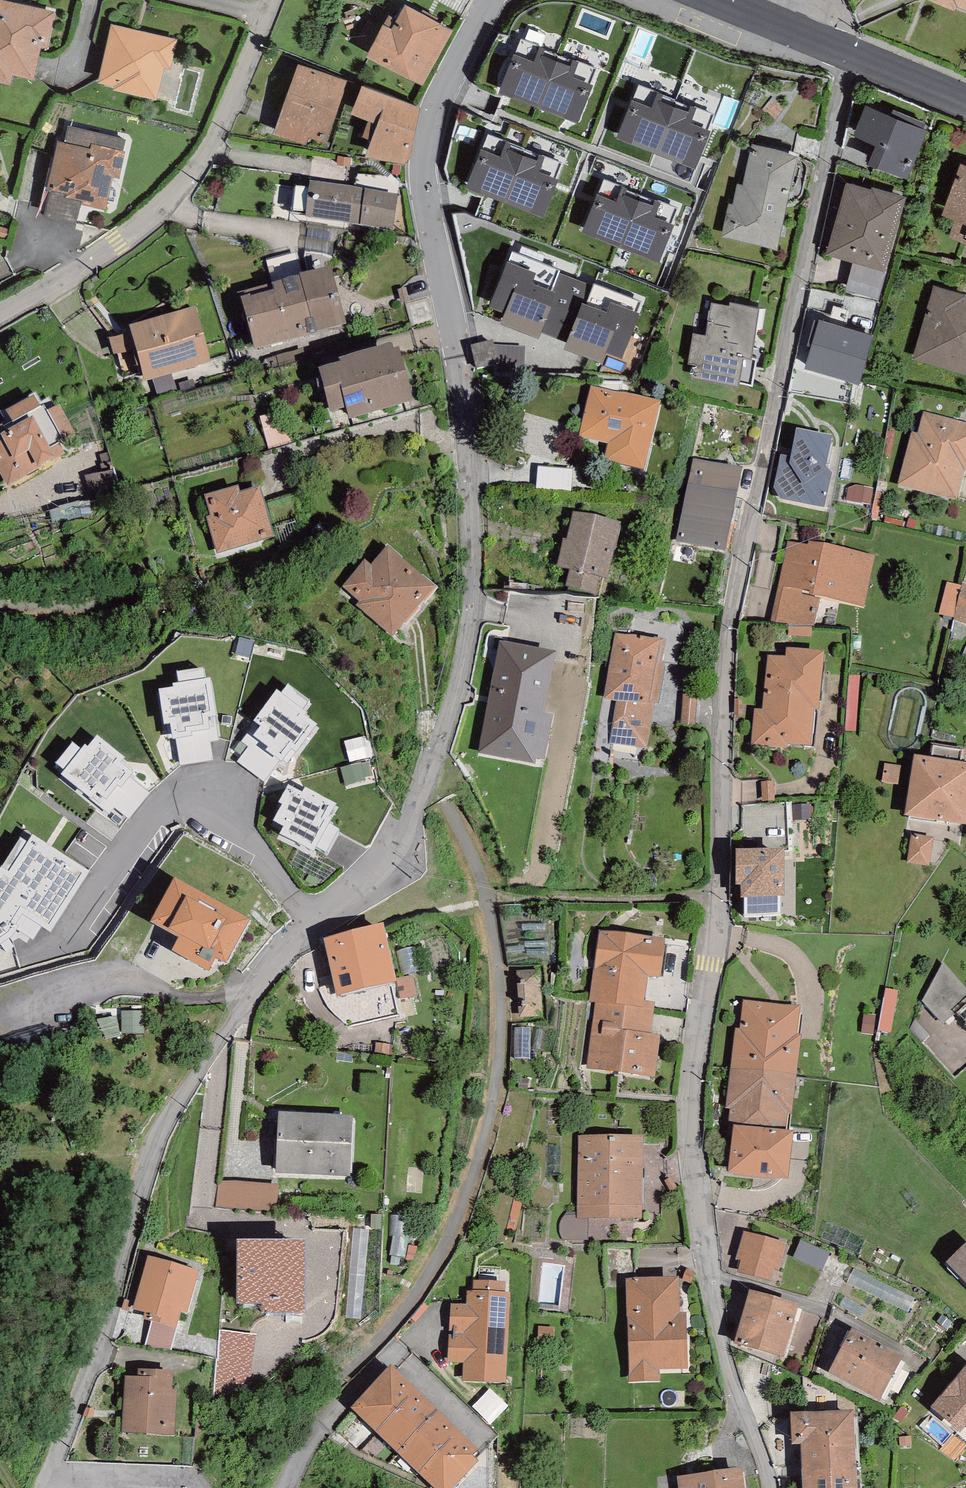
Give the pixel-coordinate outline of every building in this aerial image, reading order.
[(51,12),(0,1),(0,76),(7,78),(10,67),(31,72),(38,39),(45,40),(51,12)] [(425,78),(454,32),(407,7),(394,30),(384,25),(371,49),(425,78)] [(168,62),(173,40),(115,26),(103,77),(120,81),(119,84),(155,92),(162,60),(168,62)] [(527,50),(509,95),(584,125),(602,80),(527,50)] [(326,135),(346,81),(299,65),(279,120),(326,135)] [(405,153),(416,107),(363,85),(354,106),(381,117),(370,147),(405,153)] [(774,121),(786,106),(773,96),(761,111),(774,121)] [(643,97),(625,141),(702,172),(720,128),(643,97)] [(905,168),(921,130),(870,109),(861,129),(884,140),(877,156),(905,168)] [(793,154),(799,127),(780,122),(779,128),(761,124),(756,144),(793,154)] [(116,170),(120,148),(62,135),(50,185),(67,189),(66,192),(102,201),(109,169),(116,170)] [(499,139),(478,194),(550,222),(571,167),(499,139)] [(775,241),(793,154),(756,144),(747,187),(741,186),(736,206),(732,205),(727,231),(775,241)] [(965,164),(947,210),(963,215),(957,231),(965,234),(965,164)] [(385,198),(388,176),(359,172),(356,195),(385,198)] [(614,181),(593,232),(669,264),(691,213),(614,181)] [(875,191),(850,184),(831,249),(856,256),(882,264),(901,196),(876,189),(875,191)] [(391,228),(396,199),(385,198),(356,195),(312,190),(308,218),(391,228)] [(10,227),(1,225),(0,228),(0,235),(8,237),(10,227)] [(651,306),(516,253),(492,314),(627,367),(651,306)] [(882,264),(856,256),(847,285),(880,295),(889,266),(882,264)] [(278,295),(306,287),(297,257),(268,265),(278,295)] [(256,345),(341,321),(330,281),(306,287),(278,295),(245,305),(256,345)] [(961,300),(963,295),(937,288),(918,354),(965,368),(965,301),(961,300)] [(742,354),(750,355),(758,305),(731,300),(730,305),(715,302),(709,334),(695,332),(690,360),(696,361),(694,373),(738,381),(742,354)] [(844,327),(849,308),(834,304),(829,323),(844,327)] [(148,378),(206,362),(193,316),(135,333),(148,378)] [(856,374),(867,333),(822,321),(811,362),(856,374)] [(476,368),(498,365),(494,342),(472,346),(476,368)] [(391,360),(389,353),(346,366),(348,370),(324,377),(333,409),(351,404),(354,416),(408,400),(395,358),(391,360)] [(757,356),(750,355),(742,354),(738,381),(752,383),(757,356)] [(643,469),(657,408),(595,393),(585,435),(614,442),(610,461),(643,469)] [(50,458),(53,462),(65,455),(59,445),(76,435),(59,406),(48,413),(45,408),(41,410),(34,398),(7,415),(13,425),(0,433),(0,462),(11,481),(50,458)] [(286,434),(281,413),(262,419),(270,449),(292,443),(290,433),(286,434)] [(927,420),(922,441),(914,439),(902,483),(953,498),(962,466),(965,467),(965,431),(927,420)] [(823,471),(828,443),(801,437),(795,463),(784,460),(778,488),(784,497),(822,505),(827,477),(823,471)] [(571,491),(572,470),(538,468),(537,489),(571,491)] [(723,548),(737,485),(695,475),(681,540),(723,548)] [(238,501),(236,494),(212,502),(217,521),(213,522),(221,550),(270,535),(258,495),(238,501)] [(94,513),(90,501),(80,504),(79,502),(59,508),(59,509),(50,512),(54,524),(94,513)] [(603,576),(616,528),(580,518),(572,546),(568,545),(562,567),(576,570),(571,586),(592,591),(596,574),(603,576)] [(811,550),(795,546),(778,622),(810,626),(817,593),(858,602),(870,560),(812,546),(811,550)] [(429,590),(388,555),(372,574),(366,568),(349,588),(366,602),(363,606),(393,632),(429,590)] [(964,583),(962,589),(955,620),(965,624),(965,584),(964,583)] [(955,620),(962,589),(948,585),(940,616),(955,620)] [(812,637),(812,628),(789,627),(789,635),(812,637)] [(640,740),(657,645),(618,638),(607,697),(620,699),(615,723),(624,725),(622,737),(640,740)] [(563,664),(505,652),(483,760),(541,772),(563,664)] [(815,709),(821,658),(790,655),(789,663),(772,662),(766,714),(758,713),(755,743),(784,746),(785,741),(807,743),(811,708),(815,709)] [(180,683),(157,687),(165,739),(176,737),(181,765),(213,759),(210,744),(221,742),(208,665),(178,670),(180,683)] [(858,731),(862,675),(849,674),(845,731),(858,731)] [(282,679),(242,735),(283,764),(293,750),(302,756),(321,728),(306,717),(316,703),(282,679)] [(698,695),(682,694),(681,724),(697,724),(698,695)] [(54,772),(49,778),(87,808),(95,803),(112,817),(116,812),(130,822),(152,795),(139,785),(151,769),(92,723),(84,733),(74,726),(44,765),(54,772)] [(349,736),(352,757),(371,754),(368,733),(349,736)] [(963,753),(934,748),(931,766),(917,763),(910,814),(963,822),(965,805),(965,771),(961,770),(963,753)] [(343,765),(352,783),(378,771),(369,753),(343,765)] [(900,787),(902,766),(885,764),(883,784),(900,787)] [(286,829),(277,838),(317,859),(344,810),(307,790),(303,797),(288,790),(280,805),(286,809),(278,825),(286,829)] [(811,804),(793,805),(794,818),(812,817),(811,804)] [(928,863),(932,841),(913,838),(910,860),(928,863)] [(12,934),(32,943),(42,931),(51,938),(92,875),(35,839),(29,845),(19,840),(0,870),(0,945),(12,934)] [(780,894),(780,859),(743,858),(742,882),(746,883),(747,894),(780,894)] [(241,927),(177,893),(155,933),(186,950),(180,960),(214,979),(241,927)] [(342,992),(392,981),(380,934),(331,947),(342,992)] [(654,977),(659,944),(608,936),(598,1002),(605,1004),(596,1066),(646,1073),(651,1040),(640,1039),(645,1004),(640,1003),(644,976),(654,977)] [(402,975),(423,972),(419,947),(398,951),(402,975)] [(965,1005),(965,988),(944,964),(923,1002),(944,1025),(965,1005)] [(515,975),(518,1021),(542,1019),(539,973),(515,975)] [(890,1030),(898,993),(884,990),(876,1028),(890,1030)] [(957,1013),(965,1022),(965,1005),(957,1013)] [(790,1043),(793,1014),(751,1009),(747,1039),(743,1039),(734,1102),(740,1103),(736,1129),(778,1135),(782,1107),(785,1107),(793,1043),(790,1043)] [(147,1030),(144,1011),(121,1010),(100,1018),(109,1037),(147,1030)] [(872,1034),(876,1014),(865,1014),(862,1033),(872,1034)] [(924,1042),(932,1035),(916,1018),(910,1028),(924,1042)] [(531,1058),(531,1028),(516,1028),(516,1058),(531,1058)] [(529,1088),(530,1080),(520,1078),(519,1087),(529,1088)] [(346,1173),(348,1122),(283,1119),(281,1169),(346,1173)] [(744,1138),(738,1180),(795,1187),(801,1145),(744,1138)] [(583,1202),(633,1203),(634,1143),(584,1142),(583,1202)] [(278,1209),(280,1185),(217,1180),(215,1204),(278,1209)] [(633,1214),(633,1203),(583,1202),(583,1212),(633,1214)] [(777,1268),(783,1245),(747,1235),(739,1258),(745,1260),(742,1271),(769,1278),(772,1266),(777,1268)] [(405,1257),(409,1238),(393,1236),(390,1254),(405,1257)] [(802,1241),(795,1259),(823,1270),(831,1253),(802,1241)] [(630,1285),(636,1285),(636,1245),(605,1244),(606,1286),(630,1285)] [(951,1263),(965,1278),(965,1249),(951,1263)] [(308,1258),(244,1259),(245,1316),(309,1315),(308,1258)] [(176,1327),(192,1272),(153,1260),(138,1308),(152,1312),(150,1320),(176,1327)] [(874,1268),(866,1285),(898,1300),(906,1284),(874,1268)] [(675,1319),(675,1284),(636,1285),(630,1285),(632,1364),(683,1363),(682,1319),(675,1319)] [(501,1298),(501,1288),(478,1287),(478,1297),(473,1297),(472,1310),(456,1309),(455,1327),(460,1328),(459,1342),(454,1341),(453,1358),(469,1359),(468,1377),(502,1379),(506,1299),(501,1298)] [(779,1358),(796,1307),(757,1295),(741,1345),(779,1358)] [(259,1334),(220,1329),(213,1404),(243,1404),(259,1334)] [(879,1395),(897,1360),(855,1338),(836,1373),(879,1395)] [(166,1433),(171,1376),(143,1373),(142,1383),(131,1382),(127,1430),(166,1433)] [(472,1462),(467,1457),(472,1451),(392,1373),(358,1409),(440,1487),(448,1487),(472,1462)] [(849,1417),(856,1416),(856,1402),(804,1377),(806,1419),(849,1417)] [(477,1402),(494,1419),(511,1402),(494,1384),(477,1402)] [(937,1416),(965,1442),(965,1385),(937,1416)] [(849,1417),(806,1419),(797,1419),(797,1441),(806,1441),(808,1487),(853,1487),(849,1417)] [(739,1475),(683,1482),(684,1487),(741,1487),(739,1475)]
